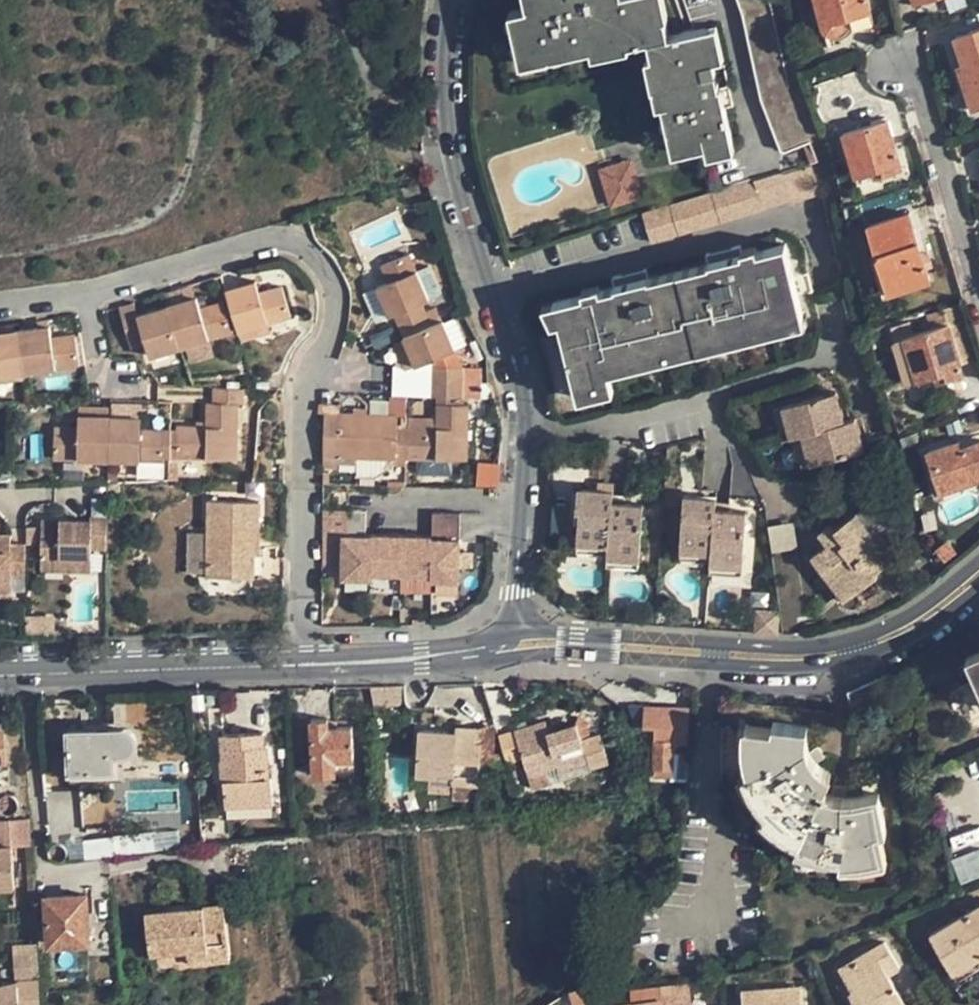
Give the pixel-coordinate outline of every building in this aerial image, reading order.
[(670,35),(666,17),(655,19),(651,0),(536,0),(537,4),(525,6),(507,10),(516,51),(547,44),(549,56),(589,47),(588,42),(622,35),(625,45),(649,40),(670,35)] [(655,19),(666,17),(662,0),(651,0),(655,19)] [(812,138),(797,90),(779,0),(745,0),(748,8),(766,98),(782,148),(805,140),(812,138)] [(825,21),(828,26),(833,28),(838,29),(842,28),(845,26),(847,23),(849,19),(849,13),(872,7),(870,0),(820,0),(825,21)] [(716,25),(708,27),(715,61),(711,62),(722,106),(725,106),(733,104),(720,45),(716,25)] [(706,145),(733,140),(725,106),(722,106),(711,62),(715,61),(708,27),(670,35),(649,40),(652,55),(657,54),(668,102),(663,103),(669,130),(679,129),(683,151),(706,145)] [(958,35),(966,62),(961,64),(973,102),(978,101),(978,29),(958,35)] [(626,48),(625,45),(622,35),(588,42),(589,47),(592,56),(626,48)] [(519,63),(549,56),(547,44),(516,51),(519,63)] [(658,104),(663,103),(668,102),(657,54),(652,55),(647,56),(658,104)] [(902,166),(888,120),(845,132),(856,171),(883,163),(885,171),(902,166)] [(674,153),(683,151),(679,129),(669,130),(674,153)] [(822,135),(812,138),(805,140),(811,159),(828,153),(822,135)] [(735,150),(733,140),(706,145),(708,155),(735,150)] [(641,194),(633,166),(603,174),(612,202),(641,194)] [(816,197),(808,167),(640,217),(647,242),(785,202),(786,205),(816,197)] [(929,279),(910,214),(869,226),(888,290),(929,279)] [(778,248),(738,258),(703,267),(643,282),(609,290),(550,304),(555,327),(570,391),(606,383),(604,376),(601,365),(662,350),(692,343),(722,336),(766,325),(795,318),(778,248)] [(701,257),(703,267),(738,258),(735,249),(701,257)] [(430,297),(417,269),(409,252),(379,265),(387,281),(375,287),(387,316),(393,313),(397,322),(425,310),(421,301),(430,297)] [(430,263),(417,269),(430,297),(443,292),(430,263)] [(607,281),(609,290),(643,282),(640,272),(607,281)] [(255,279),(226,287),(239,330),(290,314),(282,283),(258,290),(255,279)] [(198,293),(167,303),(179,346),(232,330),(223,300),(201,306),(198,293)] [(149,355),(179,346),(167,303),(138,312),(134,302),(119,306),(131,347),(146,343),(149,355)] [(549,328),(555,327),(550,304),(538,307),(549,328)] [(425,310),(397,322),(403,336),(401,337),(413,366),(430,358),(455,348),(467,343),(455,314),(431,324),(425,310)] [(797,329),(795,318),(766,325),(768,336),(797,329)] [(50,323),(18,328),(26,372),(27,371),(79,363),(74,333),(52,336),(50,323)] [(768,336),(766,325),(722,336),(724,347),(768,336)] [(962,371),(949,326),(895,343),(907,381),(944,371),(947,375),(962,371)] [(26,372),(18,328),(0,331),(0,375),(26,372)] [(724,347),(722,336),(692,343),(694,354),(724,347)] [(404,370),(413,366),(401,337),(393,340),(404,370)] [(665,361),(694,354),(692,343),(662,350),(665,361)] [(430,358),(432,365),(462,364),(455,348),(430,358)] [(665,361),(662,350),(601,365),(604,376),(665,361)] [(462,364),(432,365),(431,379),(494,380),(494,364),(462,364)] [(494,380),(431,379),(430,395),(461,396),(494,396),(494,380)] [(500,380),(494,380),(494,396),(505,396),(500,380)] [(608,394),(606,383),(570,391),(572,401),(608,394)] [(170,427),(169,456),(180,456),(237,457),(239,402),(244,402),(244,386),(213,385),(212,401),(207,401),(206,424),(178,423),(177,427),(170,427)] [(808,429),(829,427),(836,410),(843,408),(839,390),(788,403),(795,432),(808,429)] [(57,398),(57,400),(57,411),(73,411),(73,399),(57,398)] [(405,456),(419,456),(454,456),(468,457),(469,404),(436,403),(435,416),(435,427),(407,426),(405,456)] [(783,435),(795,432),(788,403),(776,406),(783,435)] [(80,404),(79,413),(109,414),(109,405),(80,404)] [(846,419),(843,408),(836,410),(829,427),(846,419)] [(396,413),(323,412),(323,455),(338,456),(358,456),(357,469),(383,469),(395,463),(405,463),(405,456),(407,426),(396,426),(396,413)] [(108,458),(109,458),(109,414),(79,413),(79,425),(55,425),(54,457),(108,458)] [(141,415),(109,414),(109,458),(118,459),(164,460),(164,456),(168,456),(169,456),(170,427),(141,426),(141,415)] [(435,416),(406,415),(407,426),(435,427),(435,416)] [(846,419),(829,427),(808,429),(816,459),(866,447),(859,416),(846,419)] [(803,463),(816,459),(808,429),(795,432),(803,463)] [(957,443),(930,452),(942,489),(978,477),(978,442),(959,449),(957,443)] [(338,466),(338,456),(323,455),(323,466),(338,466)] [(169,456),(168,456),(168,478),(180,478),(180,456),(169,456)] [(453,472),(454,456),(419,456),(419,472),(453,472)] [(109,458),(108,458),(108,481),(118,480),(118,459),(109,458)] [(505,461),(479,461),(479,483),(504,484),(505,461)] [(8,479),(8,467),(0,468),(0,479),(8,479)] [(323,472),(314,472),(314,481),(322,481),(323,472)] [(573,526),(572,544),(605,544),(606,508),(606,497),(569,495),(568,525),(573,526)] [(249,576),(249,549),(249,536),(256,535),(256,500),(205,499),(205,533),(205,571),(205,575),(249,576)] [(676,547),(708,549),(710,513),(709,501),(678,499),(676,547)] [(431,505),(431,532),(432,532),(459,534),(459,505),(431,505)] [(606,508),(605,544),(604,558),(636,559),(637,509),(606,508)] [(364,510),(345,510),(345,535),(343,535),(342,574),(370,574),(370,569),(371,535),(364,535),(364,510)] [(875,571),(891,560),(857,512),(835,528),(832,525),(819,534),(826,543),(811,555),(844,601),(877,575),(875,571)] [(741,514),(710,513),(708,549),(708,562),(739,563),(741,514)] [(87,519),(37,518),(37,569),(64,570),(65,557),(88,557),(88,547),(103,547),(103,515),(87,515),(87,519)] [(773,522),(775,546),(799,543),(796,520),(773,522)] [(205,533),(192,532),(191,571),(205,571),(205,533)] [(371,535),(370,569),(402,569),(402,532),(371,532),(371,535)] [(431,532),(402,532),(402,569),(431,569),(431,532)] [(459,574),(459,534),(432,532),(431,532),(431,569),(431,574),(459,574)] [(21,589),(21,544),(8,543),(8,535),(0,535),(0,589),(21,589)] [(945,561),(958,552),(949,540),(936,549),(945,561)] [(572,556),(604,558),(605,544),(572,544),(572,556)] [(676,561),(708,562),(708,549),(676,547),(676,561)] [(88,570),(88,557),(65,557),(64,570),(88,570)] [(635,572),(636,559),(604,558),(604,571),(635,572)] [(739,576),(739,563),(708,562),(708,574),(739,576)] [(759,609),(758,630),(780,631),(780,610),(759,609)] [(966,658),(978,685),(978,652),(966,658)] [(680,712),(680,707),(630,704),(637,729),(643,730),(645,724),(655,724),(656,742),(651,741),(651,748),(655,749),(653,777),(672,778),(674,742),(686,742),(688,713),(680,712)] [(335,757),(352,756),(351,724),(329,725),(328,717),(309,718),(311,773),(336,771),(335,757)] [(586,739),(585,726),(584,724),(581,721),(576,718),(574,724),(579,741),(586,739)] [(820,780),(825,771),(817,765),(806,746),(807,726),(774,721),(774,728),(722,721),(723,777),(746,771),(751,783),(757,796),(768,809),(766,814),(777,825),(791,835),(800,840),(799,845),(817,851),(841,856),(841,863),(855,862),(885,857),(880,832),(886,831),(879,794),(852,799),(839,797),(824,791),(826,785),(820,780)] [(544,722),(529,726),(531,732),(546,728),(544,722)] [(531,732),(529,726),(512,731),(520,759),(523,767),(541,762),(543,767),(554,764),(556,769),(585,761),(579,741),(574,724),(547,732),(546,728),(531,732)] [(124,727),(67,729),(69,770),(112,768),(112,753),(125,753),(131,751),(134,746),(136,740),(135,734),(131,730),(124,727)] [(416,774),(433,775),(453,776),(453,789),(453,797),(478,798),(479,769),(480,740),(476,740),(475,728),(456,727),(455,733),(418,730),(416,774)] [(220,734),(222,758),(233,757),(235,776),(224,777),(227,806),(273,802),(270,774),(268,774),(266,744),(263,744),(262,730),(220,734)] [(499,735),(507,763),(520,759),(512,731),(499,735)] [(605,762),(597,736),(586,739),(579,741),(585,761),(587,768),(605,762)] [(494,740),(480,740),(479,769),(493,769),(494,740)] [(353,769),(352,756),(335,757),(336,771),(353,769)] [(222,758),(224,777),(235,776),(233,757),(222,758)] [(544,772),(543,767),(541,762),(523,767),(525,777),(544,772)] [(830,775),(825,771),(820,780),(826,785),(830,775)] [(433,788),(453,789),(453,776),(433,775),(433,788)] [(662,816),(663,825),(683,823),(681,814),(662,816)] [(16,887),(15,844),(0,845),(0,887),(16,887)] [(978,874),(978,846),(954,856),(964,880),(978,874)] [(86,892),(44,895),(48,943),(90,941),(86,892)] [(187,949),(187,952),(209,950),(210,961),(230,958),(222,902),(144,911),(150,952),(187,949)] [(953,971),(978,955),(978,904),(931,932),(953,971)] [(888,974),(899,968),(883,940),(840,964),(852,988),(849,990),(857,1004),(906,1004),(888,974)] [(188,963),(210,961),(209,950),(187,952),(188,963)] [(978,968),(978,955),(953,971),(958,980),(978,968)] [(38,981),(15,981),(0,985),(0,1004),(40,1004),(38,981)] [(687,982),(638,988),(640,1000),(617,1003),(617,1004),(689,1004),(687,982)] [(745,1004),(800,1004),(800,986),(744,988),(745,1004)]
